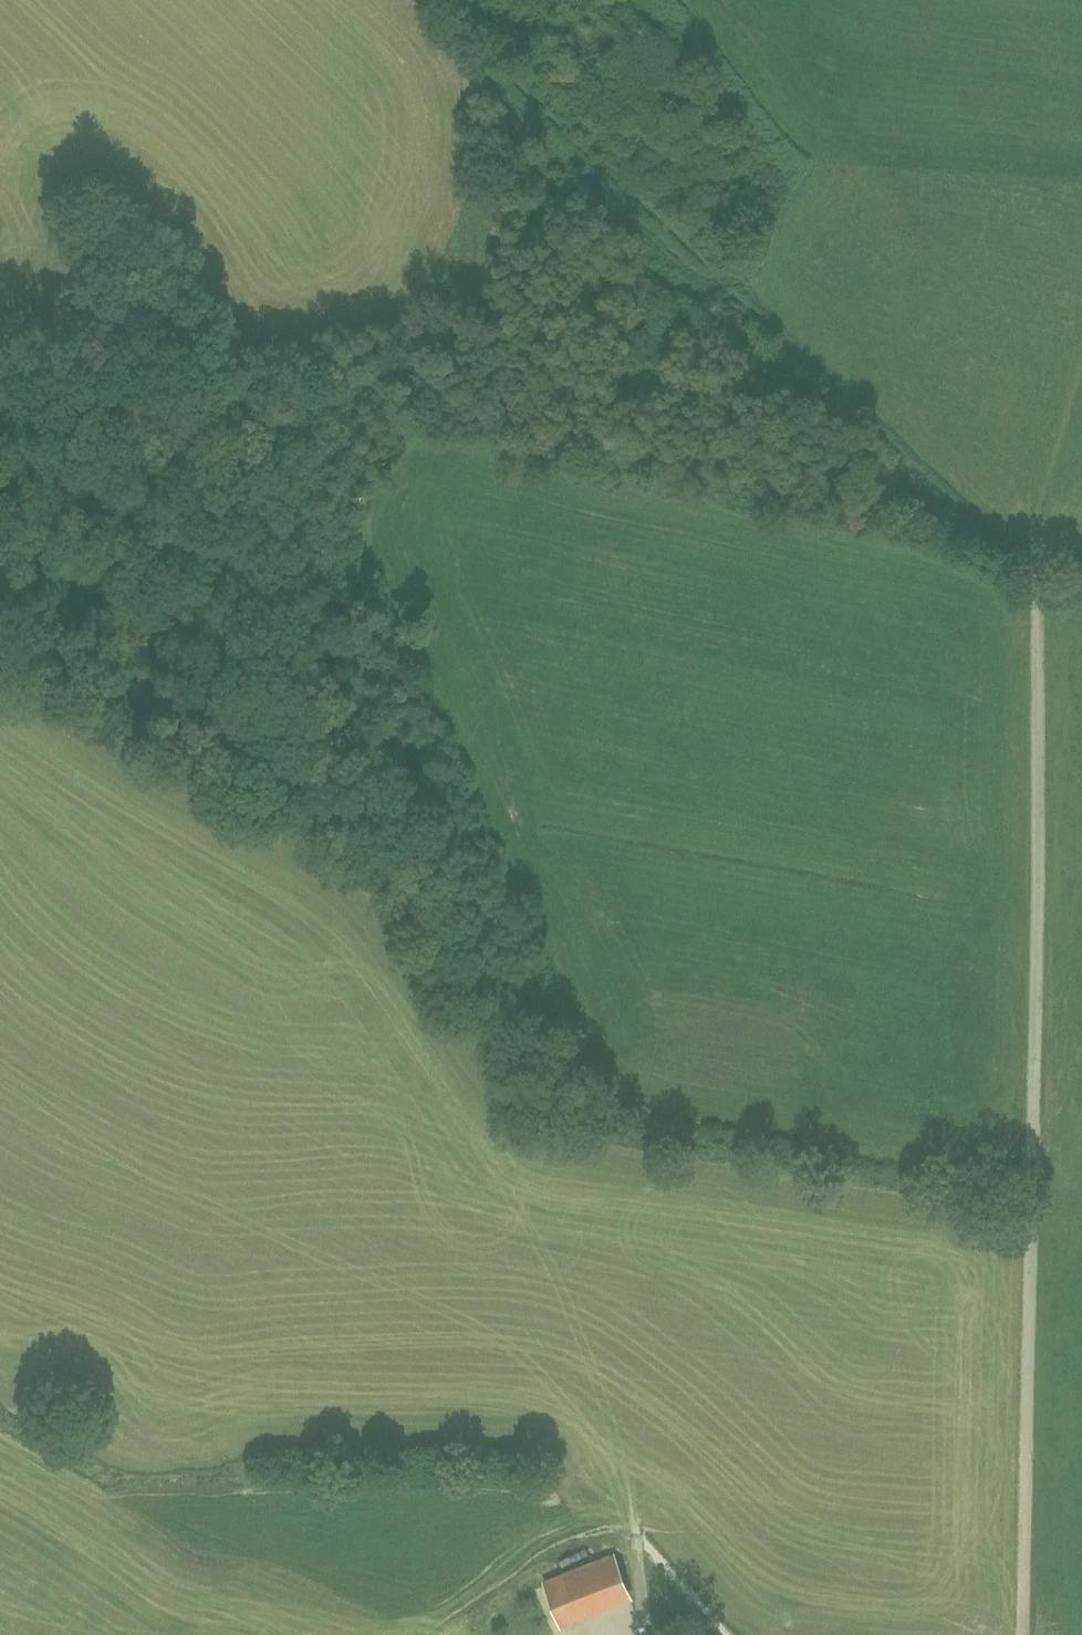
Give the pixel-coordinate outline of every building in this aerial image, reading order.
[(614,1555),(545,1583),(562,1626),(631,1598),(614,1555)]
